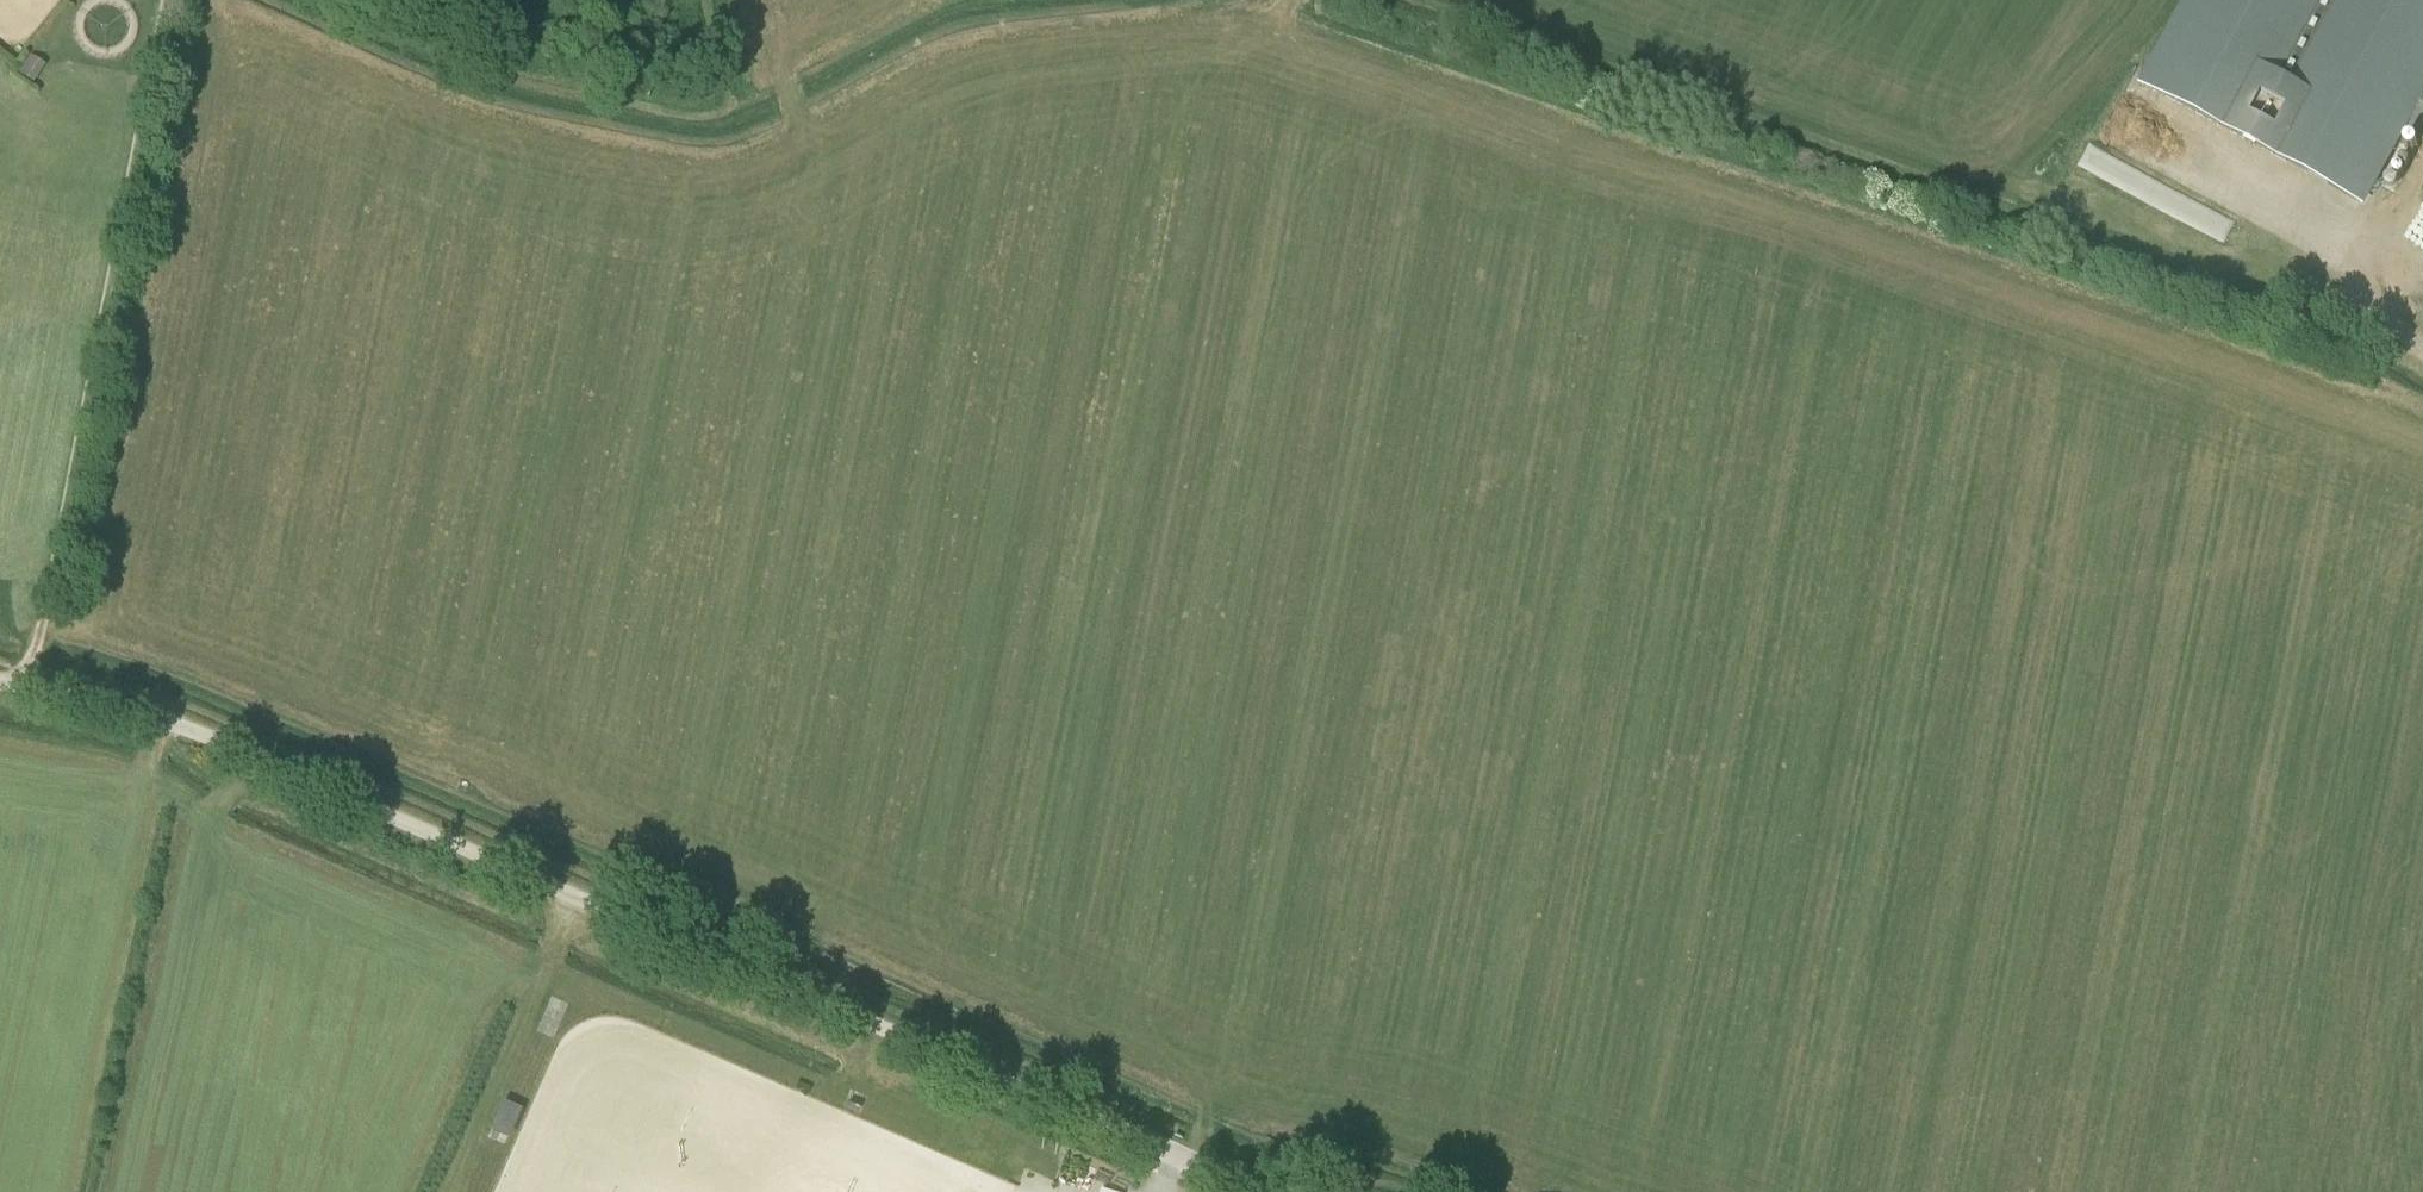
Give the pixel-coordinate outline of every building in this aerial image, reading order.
[(2363,204),(2374,182),(2402,132),(2422,92),(2422,0),(2188,0),(2149,72),(2142,85),(2363,204)] [(34,83),(46,65),(31,55),(19,73),(34,83)] [(2402,132),(2422,143),(2422,92),(2402,132)] [(2080,166),(2173,210),(2178,199),(2188,203),(2191,196),(2089,147),(2080,166)] [(508,1136),(517,1108),(493,1099),(483,1128),(508,1136)]
